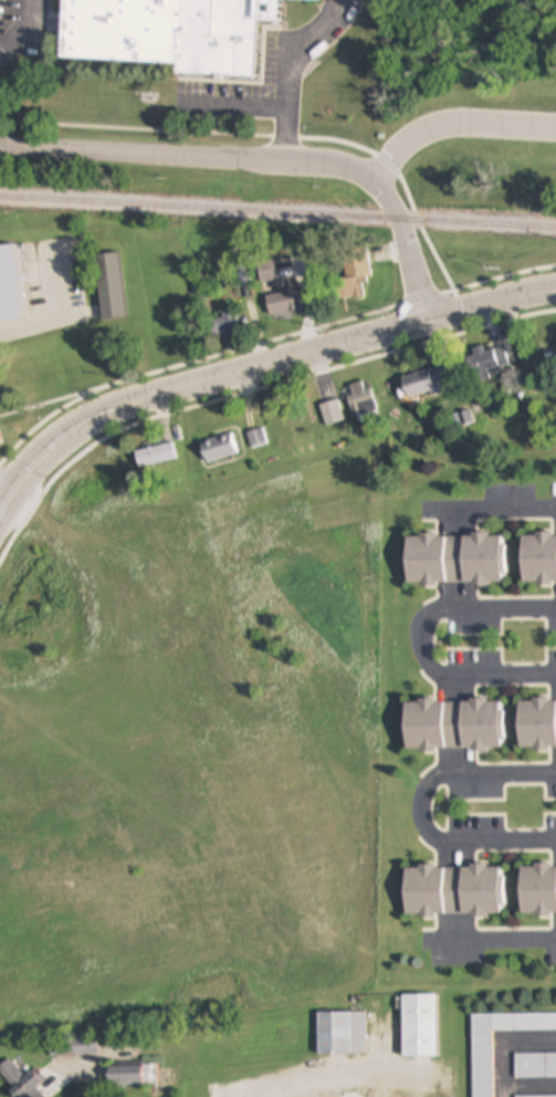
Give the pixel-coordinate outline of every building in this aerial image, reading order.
[(61,61),(176,65),(176,76),(254,79),(256,22),(279,23),(280,0),(63,0),(61,61)] [(24,323),(17,247),(0,248),(0,325),(24,323)] [(126,318),(119,254),(95,258),(103,321),(126,318)] [(346,261),(346,285),(370,284),(370,260),(346,261)] [(275,281),(274,265),(259,267),(261,282),(275,281)] [(266,299),(271,317),(303,311),(298,292),(266,299)] [(212,339),(241,333),(237,313),(208,320),(212,339)] [(512,372),(504,346),(485,352),(484,346),(470,351),(479,380),(512,372)] [(457,387),(449,363),(402,378),(410,403),(457,387)] [(358,418),(382,405),(369,379),(345,393),(358,418)] [(346,421),(339,399),(319,406),(326,427),(346,421)] [(239,455),(232,433),(199,443),(206,464),(239,455)] [(178,460),(174,442),(136,452),(140,470),(178,460)] [(522,533),(522,584),(555,584),(555,533),(522,533)] [(407,534),(407,584),(504,584),(504,534),(407,534)] [(555,749),(555,699),(518,699),(518,749),(555,749)] [(405,751),(504,750),(503,700),(405,701),(405,751)] [(521,916),(555,915),(555,865),(521,866),(521,916)] [(406,866),(405,916),(501,917),(502,867),(406,866)] [(402,995),(402,1057),(437,1057),(437,995),(402,995)] [(369,1013),(318,1013),(318,1055),(369,1055),(369,1013)] [(472,1015),(472,1096),(493,1096),(493,1031),(555,1031),(555,1015),(472,1015)] [(97,1042),(52,1042),(52,1054),(97,1054),(97,1042)] [(555,1078),(555,1053),(515,1054),(515,1078),(555,1078)] [(10,1059),(0,1067),(0,1076),(17,1096),(42,1096),(35,1089),(46,1080),(36,1068),(25,1077),(10,1059)] [(157,1087),(157,1066),(109,1066),(109,1087),(157,1087)]
